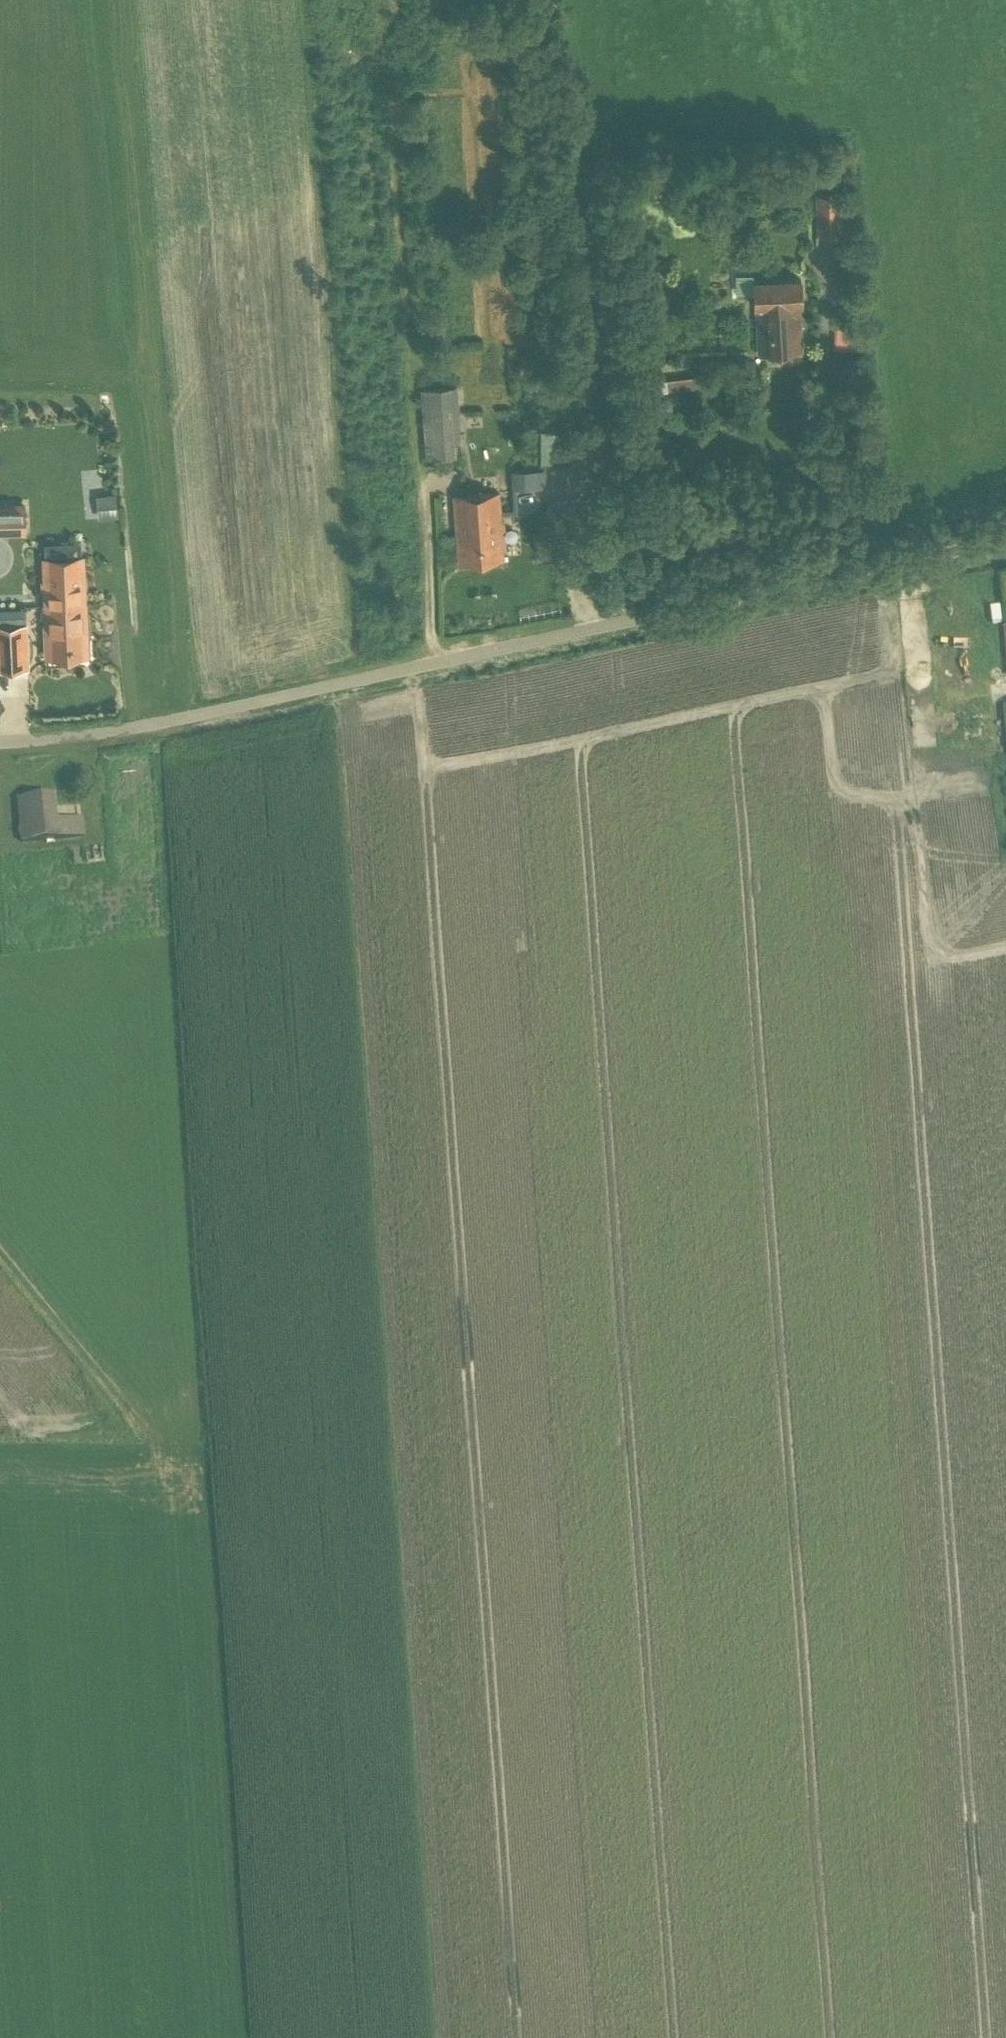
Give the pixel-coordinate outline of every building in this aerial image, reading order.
[(818,235),(843,235),(856,235),(854,193),(815,194),(818,235)] [(803,351),(801,304),(802,304),(801,279),(754,281),(755,306),(756,306),(758,353),(803,351)] [(427,458),(457,456),(456,440),(462,439),(458,386),(421,389),(427,458)] [(524,430),(536,430),(536,417),(524,417),(524,430)] [(512,489),(531,489),(531,484),(537,484),(536,470),(512,470),(512,489)] [(111,491),(94,493),(97,515),(114,513),(111,491)] [(461,563),(503,559),(496,491),(454,495),(461,563)] [(27,534),(25,503),(0,504),(0,535),(27,534)] [(598,513),(598,503),(588,504),(588,513),(598,513)] [(45,606),(85,603),(83,558),(43,560),(45,606)] [(48,656),(87,654),(85,603),(45,606),(48,656)] [(30,670),(28,623),(0,625),(0,671),(30,670)] [(58,819),(56,794),(17,798),(21,842),(60,838),(86,836),(84,817),(58,819)]
